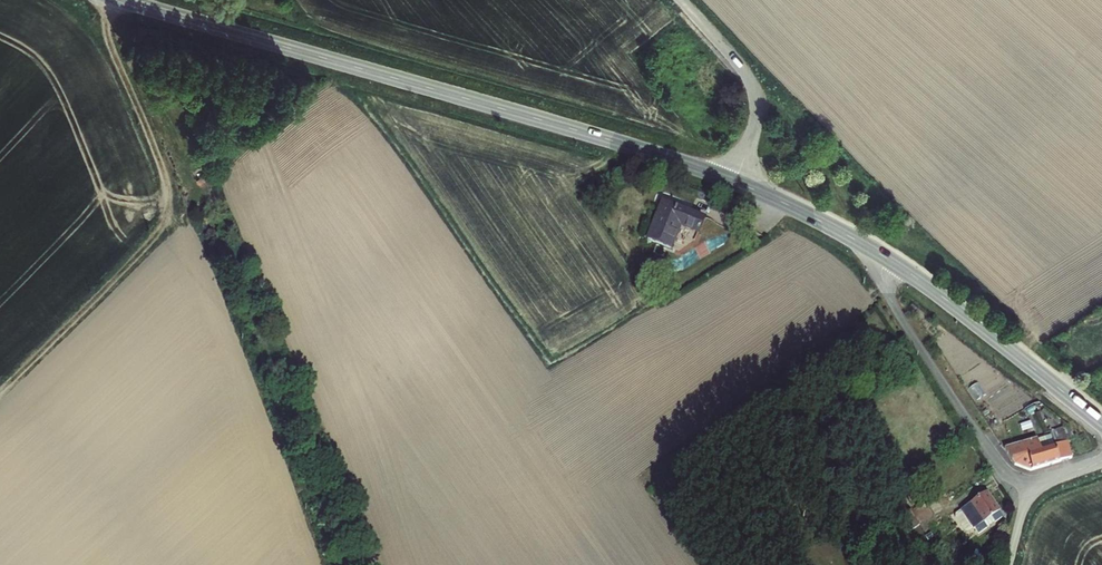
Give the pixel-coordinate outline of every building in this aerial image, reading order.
[(704,215),(661,198),(646,237),(673,248),(681,226),(697,233),(704,215)] [(1042,433),(1000,445),(1010,460),(1036,467),(1077,455),(1070,438),(1077,435),(1073,424),(1070,417),(1066,418),(1056,421),(1064,440),(1047,445),(1042,433)] [(960,502),(964,507),(986,492),(982,487),(978,486),(961,498),(960,502)] [(964,507),(959,511),(980,541),(1006,522),(1000,514),(1003,512),(987,491),(964,507)]
